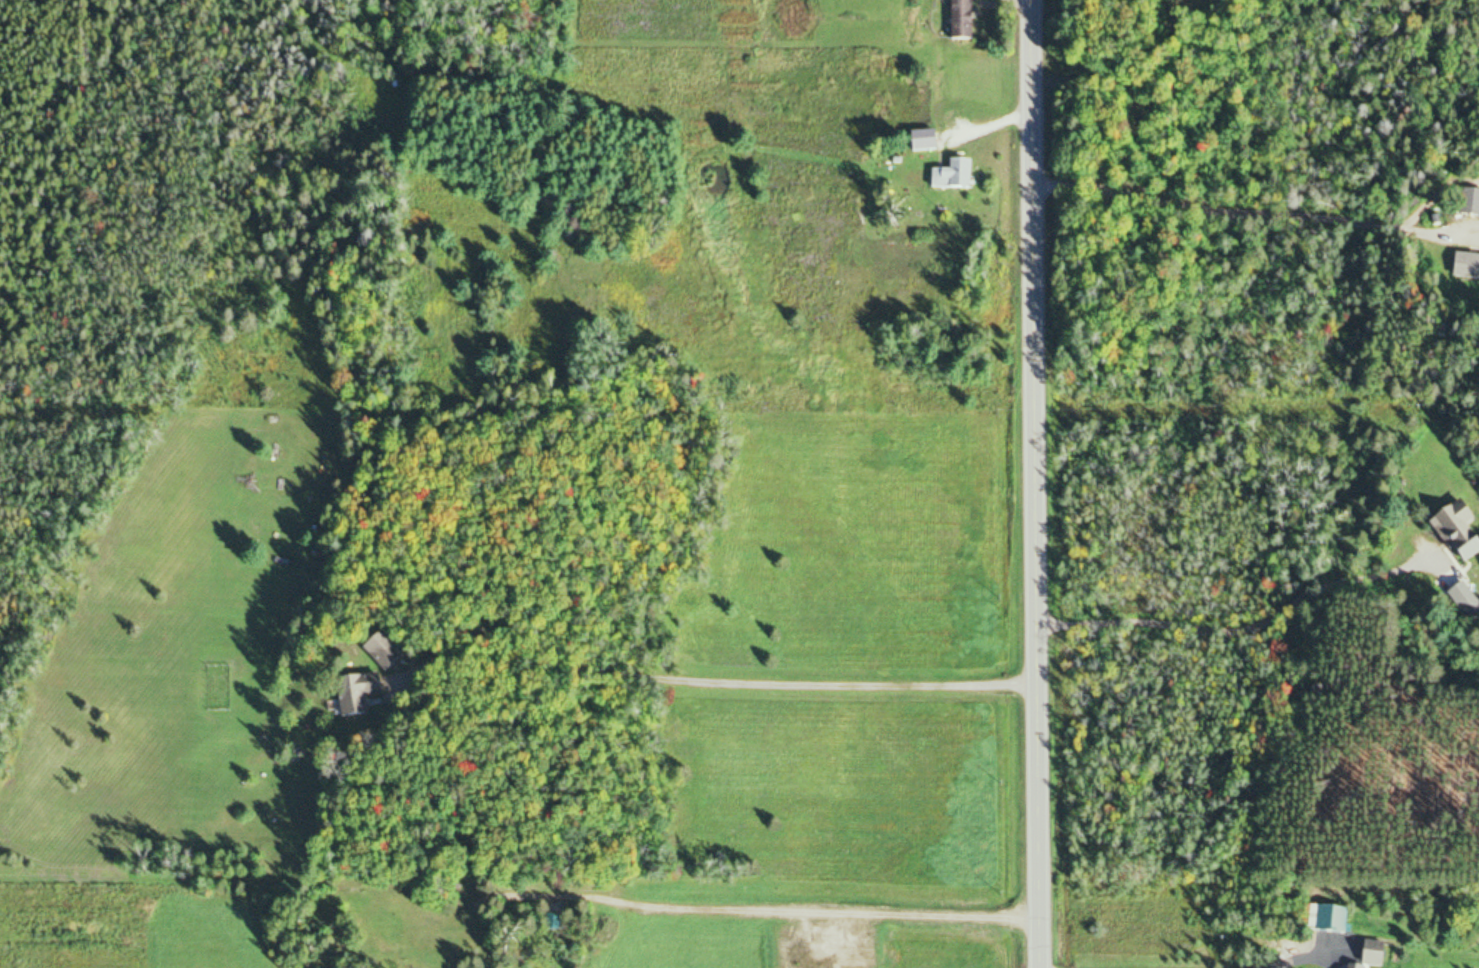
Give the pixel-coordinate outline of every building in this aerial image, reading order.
[(976,40),(976,0),(954,0),(954,40),(976,40)] [(954,169),(935,169),(935,189),(976,189),(976,159),(954,159),(954,169)] [(1473,189),(1469,214),(1478,216),(1478,190),(1473,189)] [(1478,280),(1478,255),(1458,254),(1458,280),(1478,280)] [(1474,522),(1452,537),(1471,563),(1478,558),(1478,529),(1474,522)] [(1478,622),(1478,592),(1470,581),(1453,594),(1476,624),(1478,622)] [(408,653),(384,629),(365,648),(389,672),(408,653)] [(371,714),(369,695),(385,693),(383,674),(341,678),(345,717),(371,714)] [(1348,933),(1351,908),(1331,906),(1329,931),(1348,933)]
